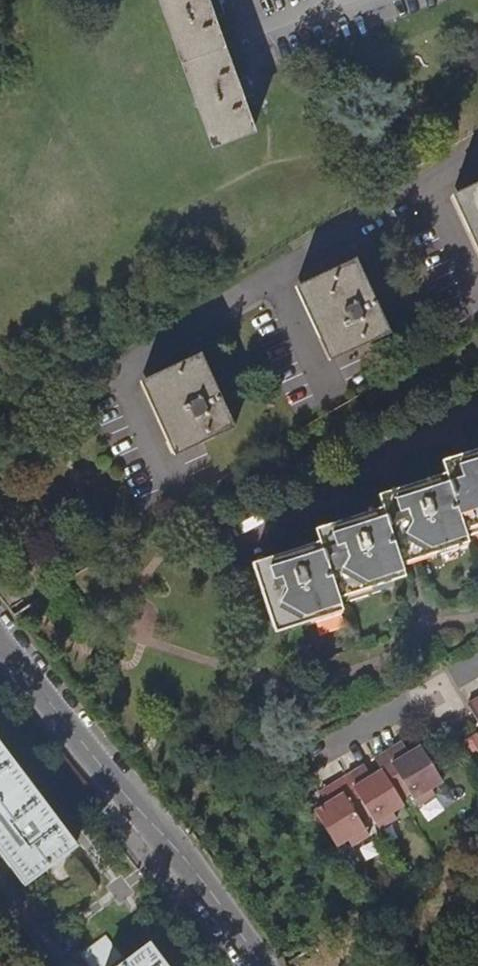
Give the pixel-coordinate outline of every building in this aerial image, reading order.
[(207,0),(162,0),(215,148),(255,134),(207,0)] [(451,192),(477,253),(477,180),(451,192)] [(389,330),(356,256),(295,284),(328,357),(389,330)] [(233,423),(200,350),(137,379),(170,451),(233,423)] [(398,561),(415,556),(416,560),(465,545),(461,534),(477,529),(477,447),(439,459),(444,473),(377,494),(380,506),(313,527),(317,541),(254,560),(275,629),(291,624),(292,628),(339,614),(335,602),(392,584),(391,579),(402,575),(398,561)] [(0,745),(0,844),(30,883),(77,848),(0,745)] [(445,783),(425,746),(407,756),(401,745),(378,757),(385,769),(402,799),(403,798),(412,793),(419,806),(437,796),(433,790),(445,783)] [(402,799),(385,769),(374,776),(369,779),(362,767),(350,775),(377,821),(381,828),(399,818),(395,811),(407,804),(403,798),(402,799)] [(368,827),(377,821),(350,775),(337,782),(328,788),(334,799),(318,809),(338,845),(350,838),(354,844),(372,834),(368,827)] [(402,866),(396,870),(402,880),(408,876),(402,866)] [(80,948),(90,965),(108,965),(123,957),(109,932),(80,948)] [(150,944),(121,965),(166,965),(150,944)]
